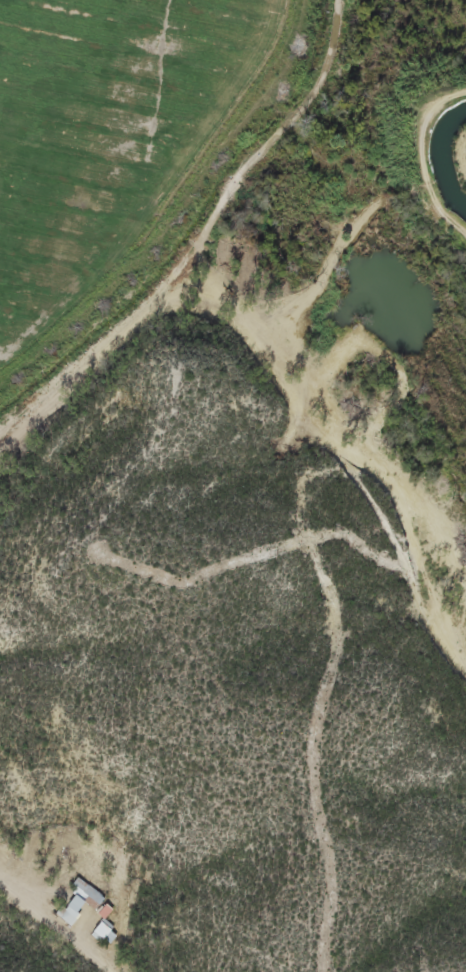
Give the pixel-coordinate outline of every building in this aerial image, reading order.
[(74,892),(56,914),(69,924),(86,903),(93,909),(103,896),(77,874),(67,886),(74,892)] [(113,929),(99,919),(90,932),(104,941),(113,929)]
